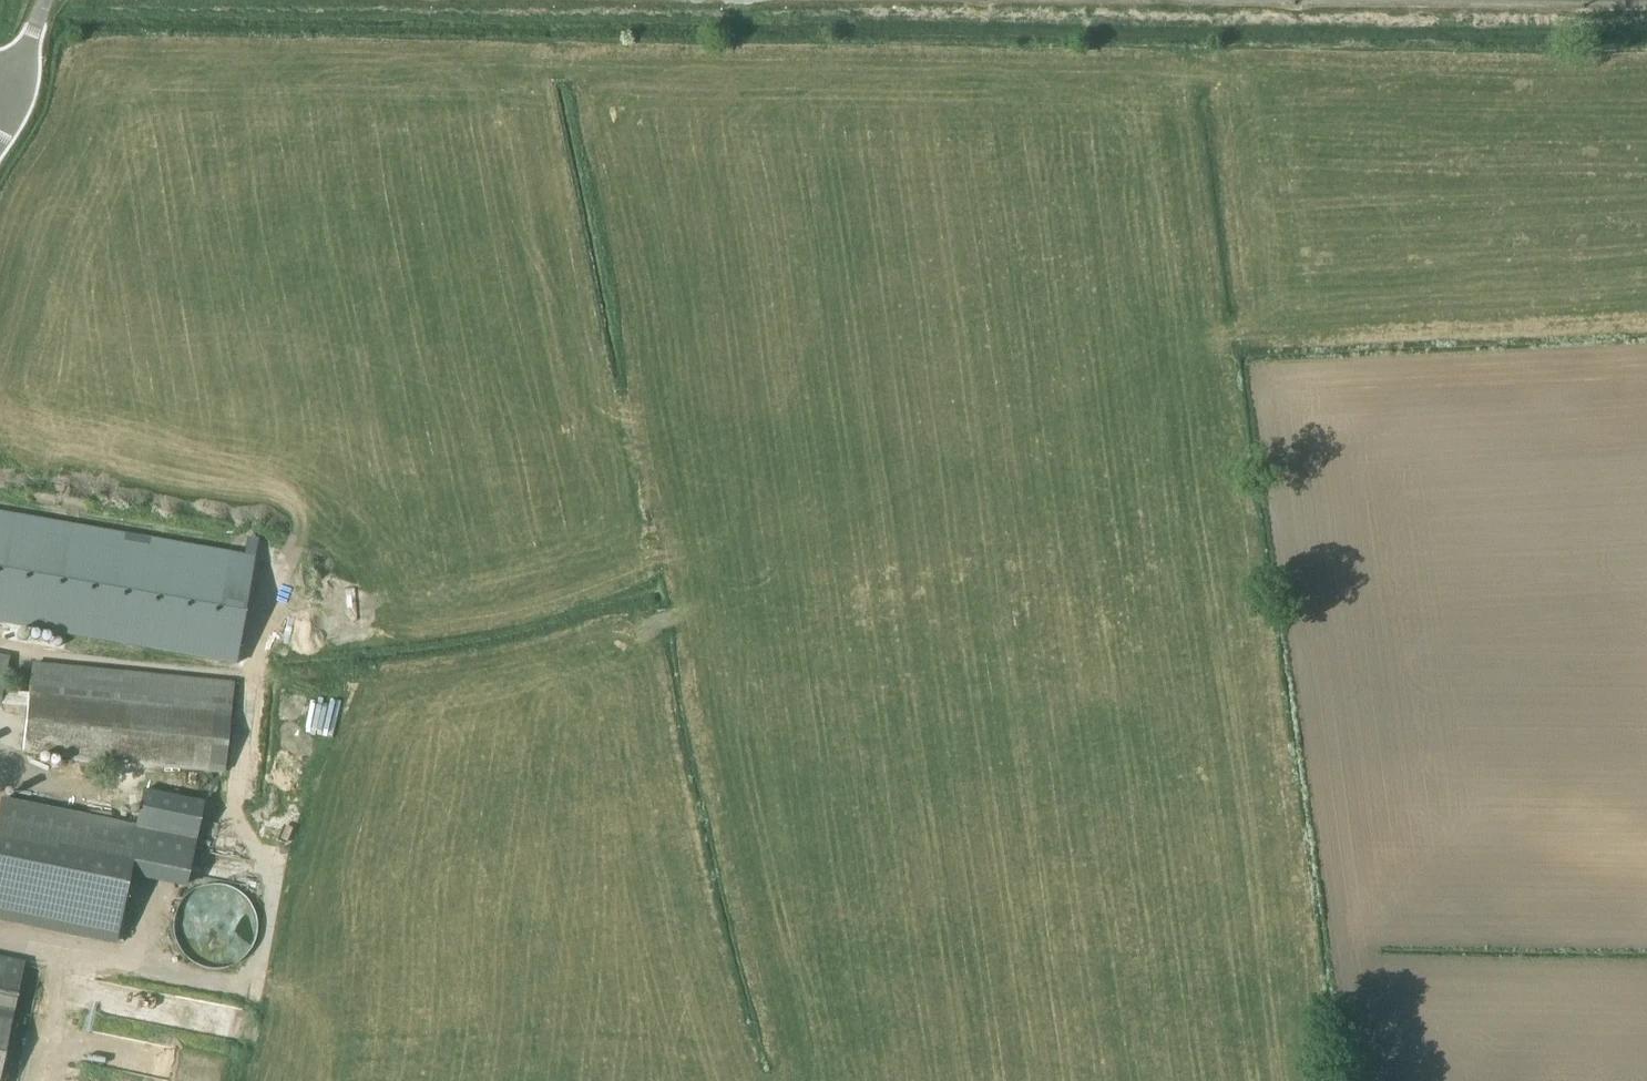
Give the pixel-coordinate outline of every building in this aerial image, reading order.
[(237,660),(255,558),(244,556),(0,514),(0,619),(237,660)] [(27,707),(22,752),(225,772),(234,682),(32,661),(29,694),(3,691),(11,656),(0,654),(0,705),(27,707)] [(142,789),(135,827),(139,828),(196,840),(204,802),(142,789)] [(139,828),(135,827),(2,800),(0,810),(0,919),(115,942),(139,828)] [(225,913),(229,896),(178,884),(162,952),(232,968),(244,917),(225,913)] [(25,961),(0,956),(0,1080),(25,961)] [(121,1001),(121,1016),(150,1015),(149,990),(102,992),(103,1001),(121,1001)]
